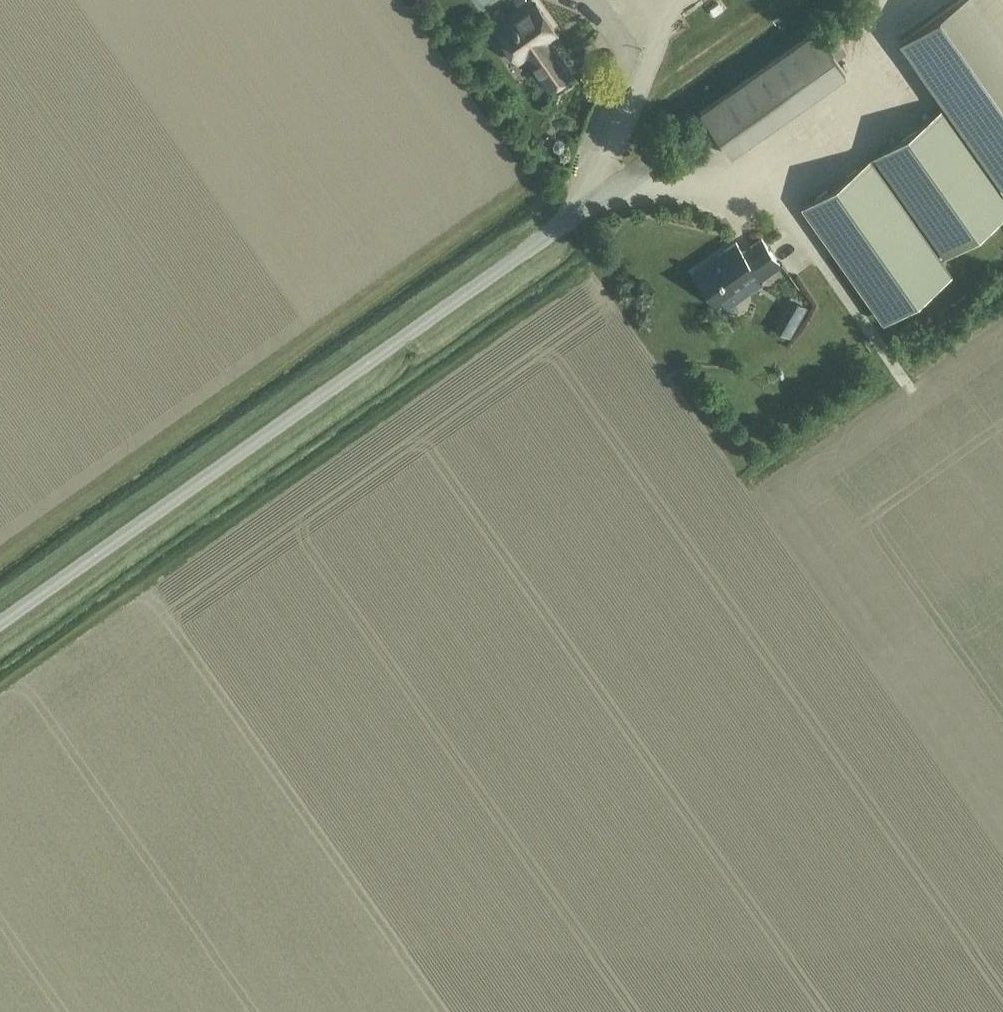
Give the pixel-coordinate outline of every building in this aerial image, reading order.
[(971,0),(956,0),(899,41),(1002,186),(1002,45),(971,0)] [(554,29),(536,3),(496,31),(517,62),(529,53),(537,63),(532,66),(549,90),(572,74),(545,35),(554,29)] [(845,74),(815,31),(700,112),(731,155),(845,74)] [(875,157),(943,253),(1002,211),(1002,195),(942,110),(875,157)] [(871,160),(803,207),(882,319),(950,272),(871,160)] [(696,275),(717,305),(759,276),(762,280),(781,266),(762,238),(743,251),(736,242),(718,254),(721,258),(696,275)]
